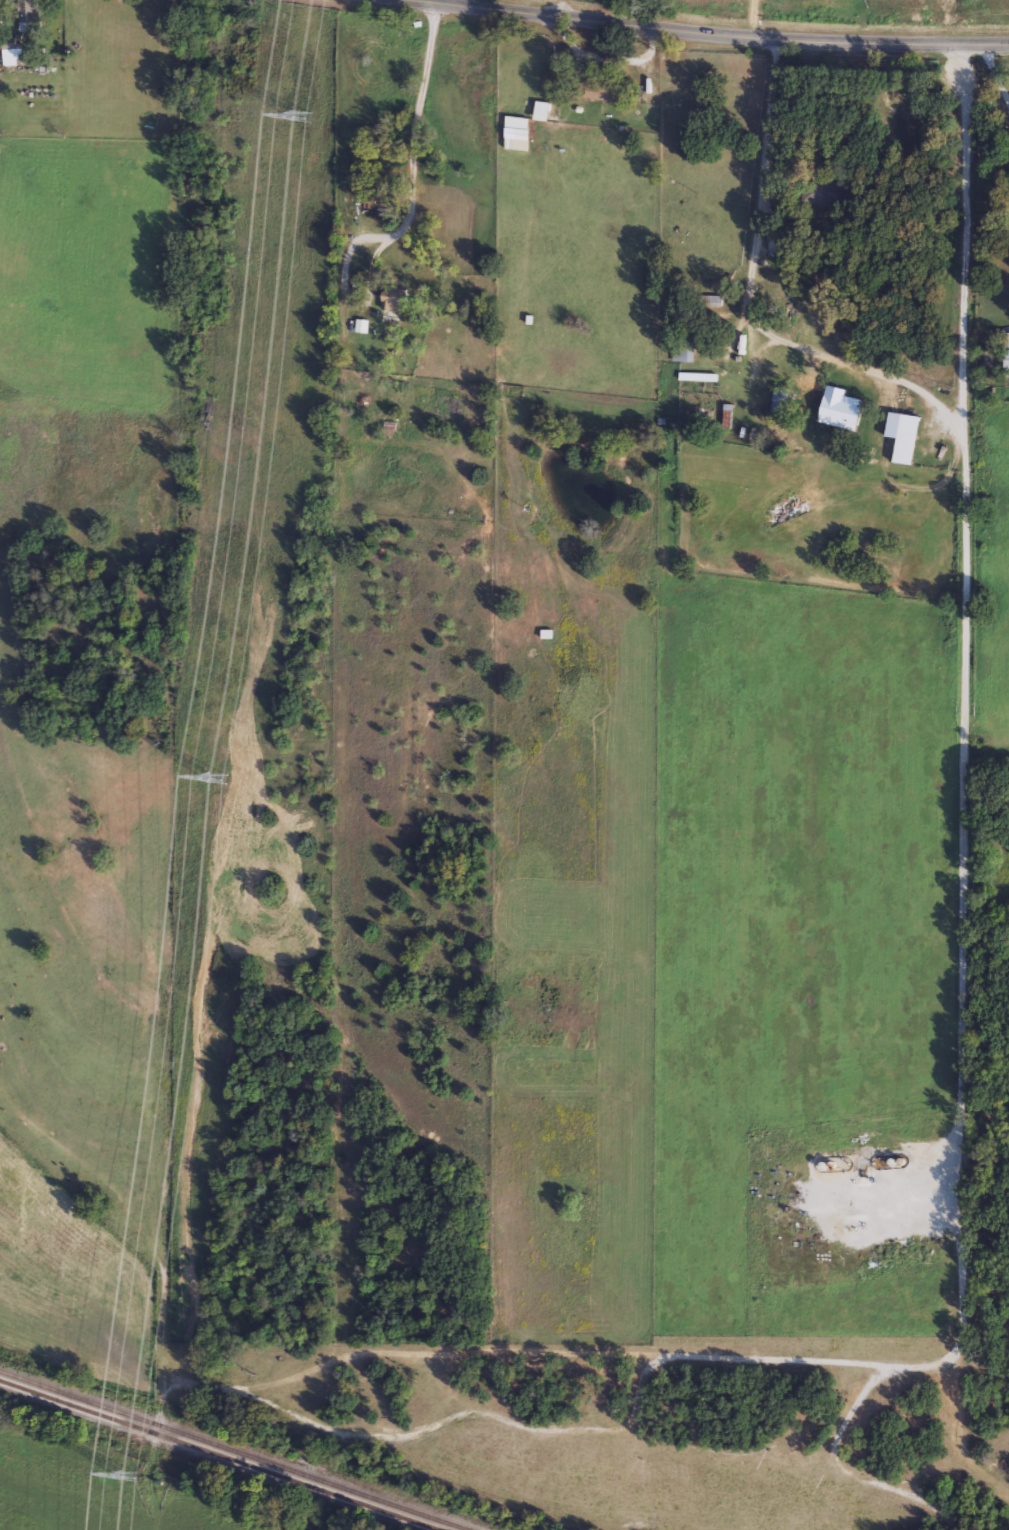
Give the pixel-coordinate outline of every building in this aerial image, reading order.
[(16,32),(16,0),(39,0),(39,32),(16,32)] [(2,68),(0,54),(0,47),(18,45),(20,66),(2,68)] [(533,122),(533,104),(546,104),(546,122),(533,122)] [(526,132),(504,132),(504,119),(527,120),(526,132)] [(399,305),(399,313),(378,311),(379,289),(405,291),(403,305),(399,305)] [(365,321),(365,333),(354,333),(354,321),(365,321)] [(692,337),(692,363),(678,363),(678,337),(692,337)] [(786,387),(786,415),(771,415),(771,387),(786,387)] [(910,467),(891,464),(899,415),(918,418),(910,467)]
